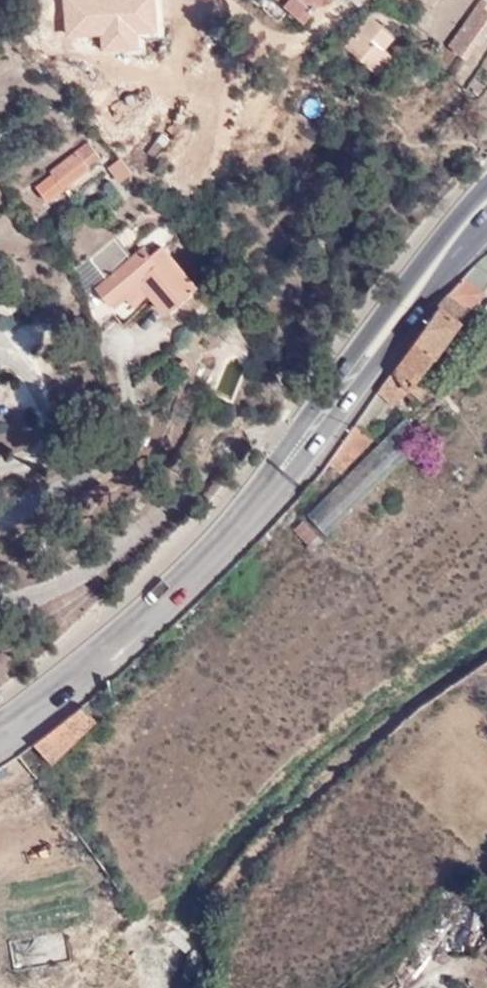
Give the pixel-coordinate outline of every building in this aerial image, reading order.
[(236,10),(242,0),(226,0),(236,10)] [(296,29),(316,0),(263,0),(261,4),(296,29)] [(459,68),(486,24),(486,21),(483,17),(486,12),(486,0),(470,0),(466,5),(471,9),(439,54),(459,68)] [(328,59),(364,85),(382,59),(374,53),(380,43),(352,23),(328,59)] [(42,185),(54,201),(87,176),(85,174),(95,166),(83,150),(47,178),(46,178),(48,181),(42,185)] [(120,187),(134,178),(122,159),(108,168),(120,187)] [(106,204),(121,190),(106,173),(89,187),(106,204)] [(157,256),(145,267),(144,268),(136,259),(130,265),(111,244),(85,266),(104,288),(94,297),(110,314),(121,304),(131,315),(144,303),(159,320),(189,294),(157,256)] [(94,297),(104,288),(85,266),(68,281),(87,302),(94,297)] [(471,268),(433,314),(366,395),(381,409),(400,386),(415,396),(461,342),(449,333),(486,283),(486,281),(471,268)] [(438,397),(445,404),(486,373),(486,360),(438,397)] [(402,437),(407,431),(396,420),(390,427),(402,437)] [(343,424),(312,462),(327,473),(358,436),(343,424)] [(415,438),(407,431),(402,437),(390,427),(299,518),(319,535),(415,438)] [(292,525),(280,541),(300,559),(312,547),(292,525)] [(75,711),(27,750),(39,763),(86,725),(75,711)] [(61,934),(15,944),(19,962),(47,956),(45,948),(63,944),(61,934)]
